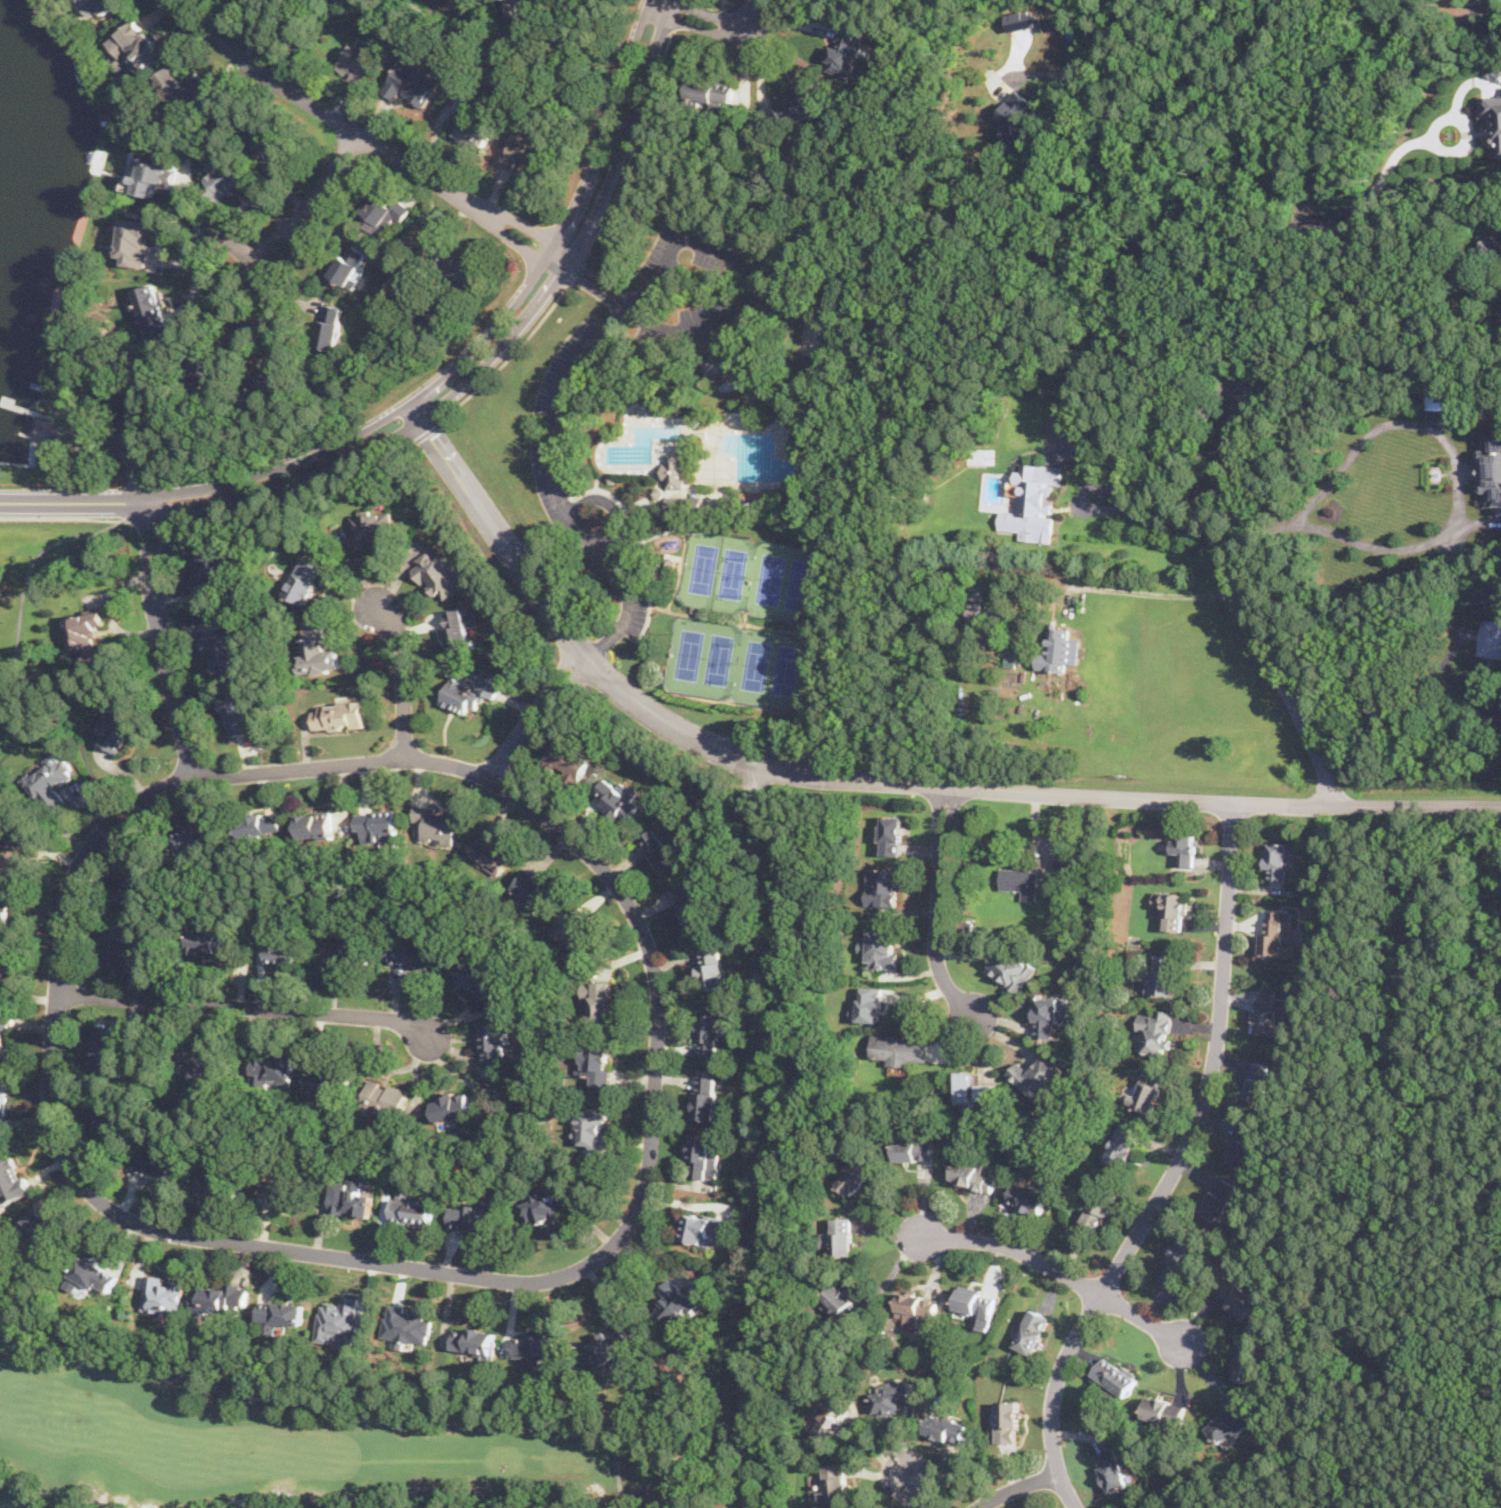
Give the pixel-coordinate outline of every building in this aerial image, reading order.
[(119,0),(81,0),(90,20),(121,5),(119,0)] [(508,15),(521,14),(520,5),(535,4),(535,0),(506,0),(508,15)] [(1040,24),(1036,8),(1006,15),(1010,31),(1040,24)] [(107,41),(128,65),(136,58),(146,70),(167,52),(136,16),(107,41)] [(826,65),(852,73),(864,29),(839,21),(826,65)] [(352,43),(336,69),(363,86),(379,60),(367,52),(372,44),(362,37),(357,46),(352,43)] [(424,109),(441,75),(402,55),(385,88),(424,109)] [(213,92),(203,80),(195,85),(178,61),(154,79),(181,116),(213,92)] [(735,83),(690,75),(686,98),(731,105),(735,83)] [(772,94),(782,117),(821,101),(811,78),(772,94)] [(460,121),(453,134),(482,149),(491,132),(475,123),(483,108),(455,92),(444,112),(460,121)] [(998,115),(1008,121),(999,135),(1018,146),(1041,110),(1012,93),(998,115)] [(1480,118),(1490,117),(1491,156),(1500,156),(1500,94),(1480,95),(1480,118)] [(261,161),(279,157),(270,120),(252,125),(261,161)] [(502,166),(515,170),(517,161),(537,166),(544,140),(511,132),(502,166)] [(236,186),(246,195),(257,184),(225,153),(198,181),(220,202),(236,186)] [(133,193),(158,198),(161,184),(174,187),(179,164),(140,156),(133,193)] [(361,214),(386,234),(408,208),(400,200),(393,208),(377,195),(361,214)] [(155,221),(126,217),(119,262),(148,266),(155,221)] [(1493,232),(1480,244),(1500,266),(1500,240),(1493,232)] [(368,253),(349,242),(329,276),(349,287),(368,253)] [(447,272),(468,289),(480,274),(459,257),(447,272)] [(158,283),(137,287),(148,342),(170,337),(158,283)] [(323,304),(318,347),(338,349),(342,306),(323,304)] [(702,357),(708,379),(746,368),(739,346),(702,357)] [(741,397),(753,396),(752,377),(740,378),(741,397)] [(1481,433),(1483,506),(1500,505),(1500,432),(1481,433)] [(684,452),(664,452),(664,487),(684,487),(684,452)] [(1052,541),(1055,484),(1062,485),(1063,465),(1022,463),(1022,470),(1016,470),(1015,484),(1020,485),(1019,510),(1000,509),(999,528),(1020,529),(1020,539),(1052,541)] [(701,496),(666,496),(666,508),(701,508),(701,496)] [(394,544),(391,509),(350,513),(354,548),(394,544)] [(217,575),(224,578),(234,560),(208,547),(190,583),(209,592),(217,575)] [(445,598),(470,582),(447,548),(435,555),(431,548),(409,562),(431,596),(440,590),(445,598)] [(286,594),(306,604),(324,566),(303,556),(286,594)] [(1498,591),(1495,619),(1481,618),(1477,654),(1500,657),(1500,591),(1498,591)] [(74,613),(76,623),(68,625),(78,667),(106,661),(98,627),(106,625),(101,606),(74,613)] [(476,625),(474,611),(464,613),(463,607),(443,610),(450,654),(472,651),(468,626),(476,625)] [(341,670),(339,648),(325,650),(323,618),(301,620),(305,673),(341,670)] [(1071,627),(1048,626),(1047,654),(1039,653),(1039,663),(1080,665),(1081,637),(1071,636),(1071,627)] [(239,627),(201,634),(205,654),(212,652),(218,679),(249,673),(239,627)] [(440,704),(473,717),(482,694),(494,699),(501,682),(484,676),(479,688),(451,677),(440,704)] [(223,698),(230,735),(266,729),(263,712),(255,714),(251,693),(223,698)] [(118,751),(139,713),(117,701),(107,720),(103,718),(97,729),(105,734),(101,742),(118,751)] [(364,728),(364,701),(314,702),(314,729),(364,728)] [(592,760),(555,742),(545,763),(582,780),(592,760)] [(54,813),(68,800),(58,790),(77,772),(56,750),(23,781),(54,813)] [(641,803),(606,777),(592,797),(628,822),(641,803)] [(424,824),(421,840),(456,845),(461,813),(416,806),(413,822),(424,824)] [(279,809),(239,821),(244,840),(285,829),(279,809)] [(397,842),(397,811),(359,811),(359,842),(397,842)] [(332,812),(299,813),(299,838),(332,837),(332,812)] [(903,815),(882,814),(880,853),(901,854),(903,815)] [(174,833),(181,856),(220,844),(213,821),(174,833)] [(687,859),(666,822),(640,837),(661,874),(687,859)] [(18,874),(34,838),(8,826),(0,844),(0,866),(18,874)] [(1195,866),(1195,831),(1174,831),(1174,866),(1195,866)] [(502,875),(514,856),(478,833),(466,853),(502,875)] [(1292,842),(1267,842),(1267,880),(1292,880),(1292,842)] [(1069,861),(1057,861),(1057,873),(1069,873),(1069,861)] [(866,904),(899,906),(902,869),(868,867),(866,904)] [(532,909),(554,895),(536,868),(515,882),(532,909)] [(1039,868),(1000,868),(1000,890),(1039,890),(1039,868)] [(0,890),(0,937),(5,938),(12,892),(0,890)] [(1153,907),(1164,908),(1163,928),(1185,929),(1187,892),(1154,890),(1153,907)] [(550,924),(559,940),(567,935),(575,950),(596,939),(579,908),(550,924)] [(1256,932),(1255,957),(1291,958),(1292,910),(1266,910),(1265,932),(1256,932)] [(295,962),(295,920),(268,920),(268,962),(295,962)] [(236,932),(193,928),(190,951),(233,956),(236,932)] [(898,929),(867,929),(867,967),(897,967),(898,929)] [(326,960),(368,960),(368,941),(326,941),(326,960)] [(431,943),(392,941),(391,964),(430,966),(431,943)] [(1037,970),(1007,945),(988,968),(1018,992),(1037,970)] [(700,949),(703,989),(728,988),(725,947),(700,949)] [(489,999),(503,977),(479,962),(478,964),(462,954),(449,974),(489,999)] [(1147,994),(1174,995),(1175,955),(1156,954),(1155,981),(1147,980),(1147,994)] [(611,980),(583,980),(583,1022),(611,1022),(611,980)] [(881,986),(863,985),(862,996),(852,996),(851,1020),(880,1022),(881,986)] [(1278,989),(1256,988),(1253,1034),(1287,1035),(1289,998),(1277,998),(1278,989)] [(1056,1038),(1057,1015),(1068,1016),(1068,997),(1036,997),(1036,1038),(1056,1038)] [(1137,1031),(1143,1031),(1141,1052),(1169,1055),(1174,1010),(1154,1008),(1153,1015),(1139,1014),(1137,1031)] [(721,1057),(721,1013),(700,1013),(700,1057),(721,1057)] [(0,1014),(0,1066),(4,1066),(4,1033),(13,1033),(13,1014),(0,1014)] [(483,1062),(506,1062),(506,1025),(483,1025),(483,1062)] [(909,1067),(910,1059),(927,1060),(928,1035),(872,1032),(871,1057),(889,1058),(888,1066),(909,1067)] [(126,1037),(96,1033),(91,1071),(121,1076),(126,1037)] [(588,1085),(611,1085),(611,1041),(579,1042),(579,1075),(588,1075),(588,1085)] [(213,1045),(184,1044),(183,1075),(213,1075),(213,1045)] [(1031,1070),(1020,1060),(1008,1073),(1041,1101),(1067,1070),(1046,1053),(1031,1070)] [(252,1084),(293,1086),(294,1057),(253,1056),(252,1084)] [(1246,1098),(1266,1102),(1274,1065),(1254,1060),(1246,1098)] [(341,1103),(344,1069),(307,1067),(306,1090),(317,1090),(317,1101),(341,1103)] [(1138,1095),(1127,1092),(1124,1104),(1154,1112),(1162,1086),(1168,1087),(1171,1075),(1146,1068),(1138,1095)] [(976,1071),(958,1071),(958,1104),(996,1104),(996,1084),(976,1084),(976,1071)] [(718,1121),(719,1075),(696,1075),(696,1120),(718,1121)] [(368,1078),(361,1108),(400,1117),(407,1087),(368,1078)] [(431,1096),(436,1123),(472,1115),(467,1089),(431,1096)] [(576,1106),(575,1145),(608,1146),(609,1107),(576,1106)] [(1124,1121),(1104,1157),(1123,1167),(1143,1131),(1124,1121)] [(718,1180),(721,1135),(691,1132),(688,1178),(718,1180)] [(894,1161),(933,1161),(933,1141),(894,1141),(894,1161)] [(134,1171),(171,1189),(184,1163),(153,1148),(149,1156),(142,1153),(134,1171)] [(989,1193),(999,1163),(960,1150),(950,1180),(989,1193)] [(32,1193),(15,1153),(0,1159),(0,1198),(3,1205),(32,1193)] [(836,1183),(854,1198),(879,1168),(861,1153),(836,1183)] [(303,1174),(279,1170),(278,1180),(262,1178),(259,1202),(298,1208),(303,1174)] [(200,1174),(196,1196),(234,1203),(237,1180),(200,1174)] [(373,1194),(361,1193),(362,1177),(333,1174),(329,1213),(370,1217),(373,1194)] [(1041,1216),(1050,1194),(1016,1180),(1007,1203),(1041,1216)] [(1101,1231),(1120,1194),(1101,1184),(1082,1220),(1101,1231)] [(562,1196),(555,1198),(552,1190),(519,1200),(525,1220),(536,1217),(537,1224),(551,1220),(552,1225),(569,1221),(562,1196)] [(391,1220),(433,1226),(436,1199),(394,1193),(391,1220)] [(450,1202),(448,1228),(494,1231),(496,1206),(450,1202)] [(37,1207),(19,1225),(47,1253),(65,1236),(37,1207)] [(727,1238),(730,1217),(683,1210),(679,1240),(712,1245),(714,1236),(727,1238)] [(833,1217),(833,1231),(822,1231),(822,1255),(854,1255),(854,1217),(833,1217)] [(1162,1276),(1184,1284),(1198,1245),(1176,1237),(1162,1276)] [(107,1294),(118,1270),(80,1252),(69,1276),(107,1294)] [(166,1283),(167,1275),(144,1273),(141,1310),(182,1314),(184,1284),(166,1283)] [(1243,1320),(1260,1305),(1235,1276),(1217,1290),(1243,1320)] [(666,1296),(654,1314),(679,1331),(700,1300),(668,1278),(659,1291),(666,1296)] [(227,1317),(228,1304),(246,1306),(249,1288),(196,1282),(192,1313),(227,1317)] [(865,1309),(838,1282),(822,1298),(848,1325),(865,1309)] [(955,1311),(993,1315),(996,1292),(958,1287),(955,1311)] [(896,1326),(919,1329),(921,1316),(935,1318),(938,1299),(901,1293),(896,1326)] [(359,1296),(342,1294),(341,1304),(320,1302),(316,1338),(354,1343),(359,1296)] [(301,1326),(304,1304),(260,1298),(257,1327),(277,1330),(278,1324),(301,1326)] [(427,1346),(433,1314),(387,1305),(381,1338),(427,1346)] [(1028,1319),(1023,1317),(1011,1346),(1034,1355),(1051,1317),(1032,1309),(1028,1319)] [(636,1344),(620,1323),(586,1347),(601,1368),(612,1360),(618,1369),(630,1360),(624,1352),(636,1344)] [(493,1358),(494,1329),(454,1328),(453,1351),(478,1352),(478,1357),(493,1358)] [(516,1356),(557,1356),(557,1333),(516,1333),(516,1356)] [(1091,1377),(1128,1396),(1139,1374),(1103,1355),(1091,1377)] [(874,1413),(915,1410),(913,1386),(873,1388),(874,1413)] [(855,1409),(829,1395),(810,1431),(836,1445),(855,1409)] [(1143,1420),(1182,1425),(1185,1401),(1146,1396),(1143,1420)] [(998,1400),(998,1442),(1020,1442),(1020,1400),(998,1400)] [(1253,1423),(1240,1404),(1207,1426),(1220,1445),(1253,1423)] [(968,1422),(929,1412),(924,1434),(962,1444),(968,1422)] [(1109,1491),(1133,1483),(1119,1444),(1095,1453),(1109,1491)] [(821,1503),(848,1502),(847,1464),(819,1465),(821,1503)]
